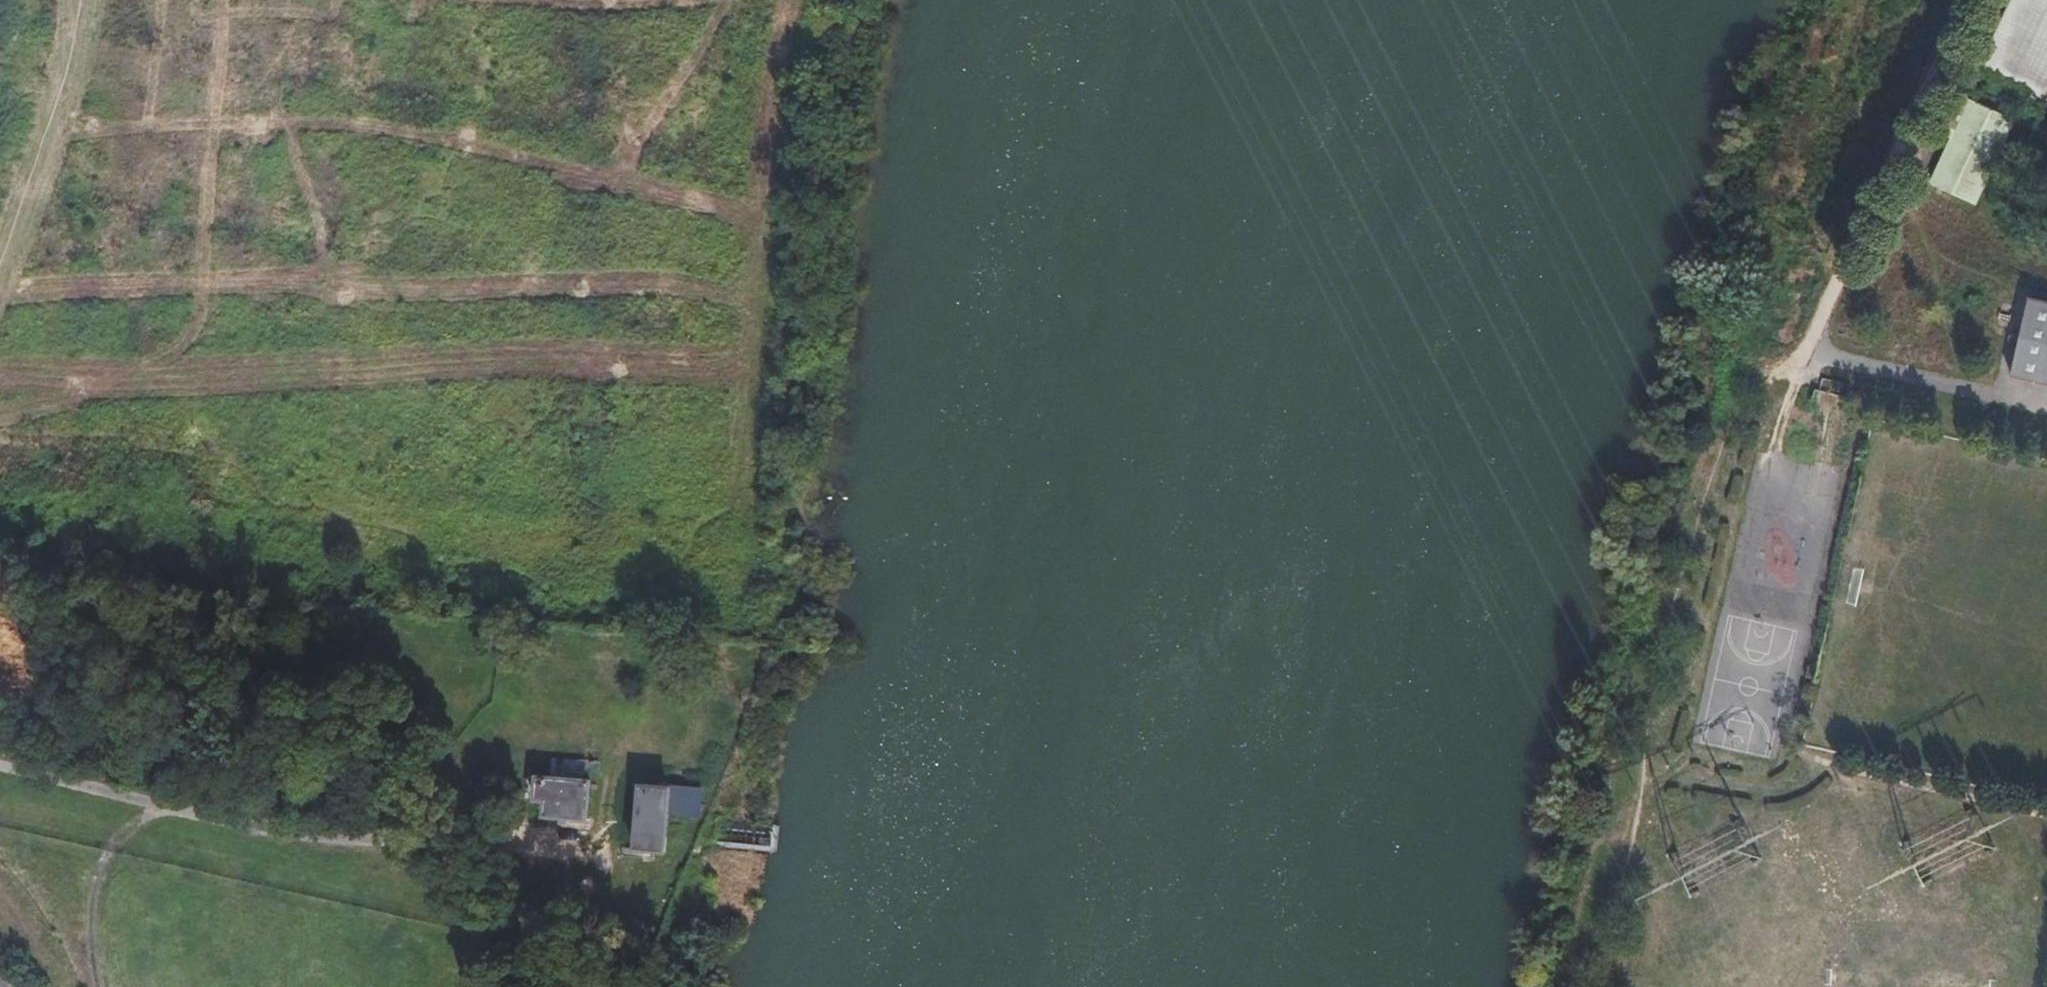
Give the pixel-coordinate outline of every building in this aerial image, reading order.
[(1981,66),(2046,97),(2046,0),(2013,0),(1981,66)] [(1970,211),(2010,123),(1968,103),(1927,191),(1970,211)] [(2030,282),(2009,377),(2046,385),(2046,286),(2030,282)] [(536,776),(534,797),(544,798),(543,814),(585,818),(589,779),(536,776)] [(639,782),(635,846),(664,848),(668,784),(639,782)]
